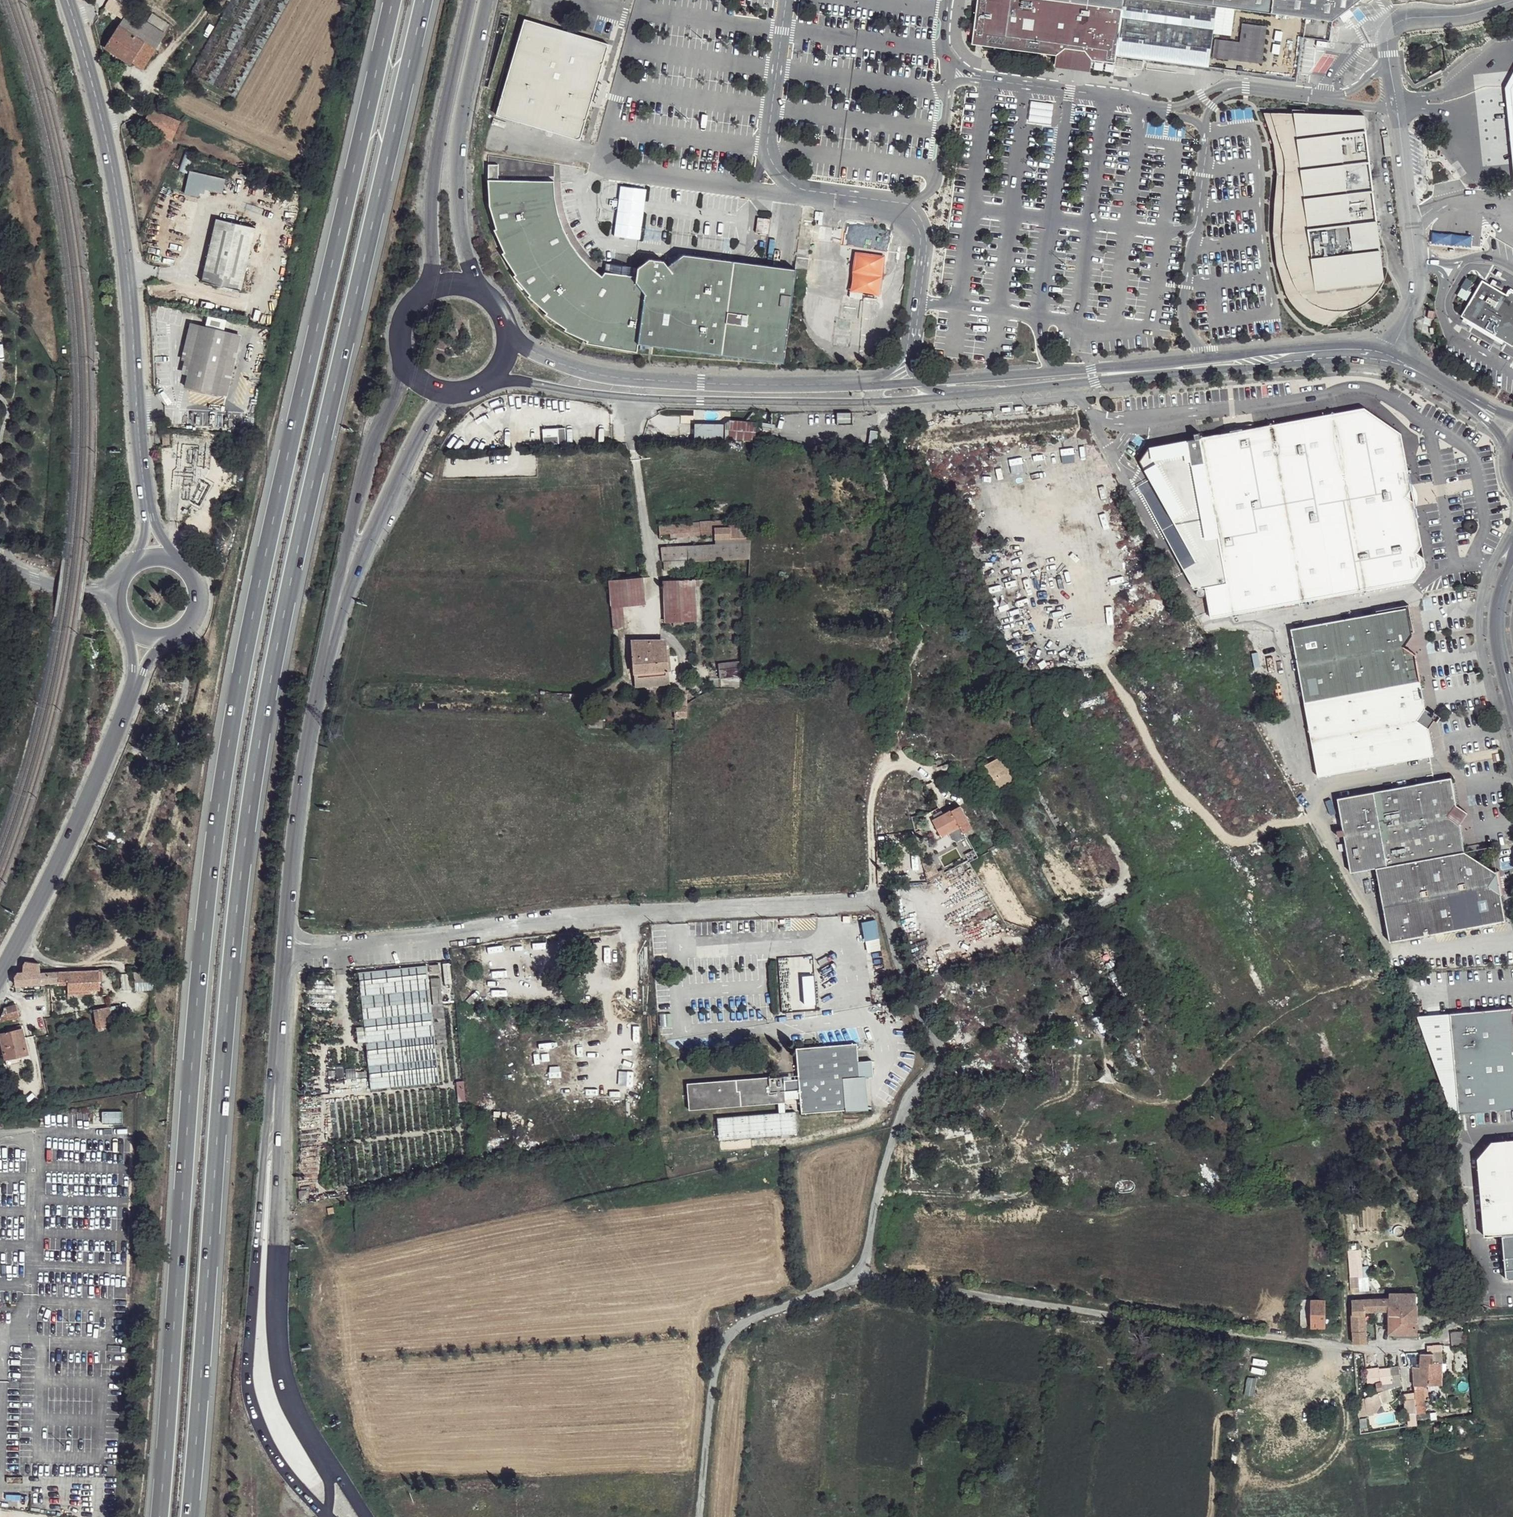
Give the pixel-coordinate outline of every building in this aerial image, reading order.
[(105,6),(118,15),(125,4),(128,0),(110,0),(105,6)] [(192,73),(237,97),(290,0),(232,0),(192,73)] [(981,31),(983,38),(1065,48),(1063,60),(1081,62),(1099,65),(1100,53),(1125,56),(1124,60),(1151,63),(1153,53),(1215,64),(1224,2),(1339,17),(1359,0),(985,0),(981,31)] [(105,6),(99,17),(116,28),(122,19),(118,15),(105,6)] [(153,14),(147,22),(128,10),(124,17),(122,19),(116,28),(105,47),(132,64),(133,61),(144,68),(166,34),(162,31),(167,22),(153,14)] [(613,39),(527,15),(513,65),(599,87),(602,76),(613,39)] [(185,60),(167,92),(171,94),(189,61),(185,60)] [(499,110),(584,135),(596,97),(599,87),(513,65),(499,110)] [(1505,90),(1509,140),(1512,180),(1512,74),(1510,80),(1505,90)] [(599,87),(596,97),(601,99),(607,78),(602,76),(599,87)] [(1029,102),(1027,123),(1051,125),(1053,103),(1029,102)] [(151,109),(146,120),(176,132),(180,123),(151,109)] [(1327,325),(1350,310),(1357,308),(1362,306),(1366,303),(1375,296),(1381,288),(1384,281),(1364,116),(1264,113),(1274,144),(1278,173),(1275,204),(1274,233),(1277,265),(1287,295),(1290,301),(1294,305),(1302,313),(1313,320),(1321,324),(1327,325)] [(146,120),(142,127),(172,140),(176,132),(146,120)] [(185,148),(177,168),(186,171),(193,153),(185,148)] [(593,339),(600,341),(622,349),(640,354),(642,342),(786,362),(793,301),(798,270),(740,262),(688,256),(672,267),(669,261),(652,260),(641,269),(640,274),(604,268),(603,272),(588,259),(576,246),(568,235),(563,222),(558,205),(556,196),(554,190),(554,183),(555,176),(533,176),(532,169),(520,170),(521,175),(490,176),(491,202),(499,226),(497,227),(502,238),(508,248),(505,250),(520,270),(517,273),(535,290),(533,293),(552,308),(550,311),(572,324),(571,326),(594,336),(593,339)] [(189,170),(184,191),(197,195),(198,191),(202,191),(204,188),(221,191),(225,178),(189,170)] [(216,217),(200,278),(239,288),(253,227),(216,217)] [(1509,293),(1483,278),(1461,316),(1461,317),(1495,336),(1512,346),(1512,290),(1512,289),(1509,293)] [(198,323),(184,385),(215,393),(231,330),(198,323)] [(1495,336),(1497,343),(1499,353),(1509,350),(1512,349),(1512,346),(1495,336)] [(1366,409),(1152,448),(1142,467),(1151,486),(1139,493),(1161,529),(1198,591),(1205,591),(1208,603),(1211,620),(1413,583),(1426,569),(1416,503),(1418,499),(1418,497),(1418,493),(1417,491),(1414,488),(1404,433),(1366,409)] [(754,440),(755,422),(726,422),(726,440),(754,440)] [(695,440),(724,440),(724,425),(695,425),(695,440)] [(540,442),(540,428),(525,427),(525,442),(540,442)] [(714,535),(715,539),(731,538),(730,526),(727,526),(726,520),(713,521),(714,535)] [(700,523),(701,535),(714,535),(713,521),(700,523)] [(660,525),(661,538),(701,535),(700,523),(660,525)] [(731,538),(731,541),(747,540),(748,525),(745,525),(744,527),(730,526),(731,538)] [(712,546),(714,558),(751,557),(751,542),(748,542),(748,544),(731,544),(715,545),(712,546)] [(662,561),(664,561),(686,560),(714,558),(712,546),(661,546),(662,561)] [(1002,554),(988,557),(990,570),(1004,568),(1002,554)] [(664,561),(665,571),(686,570),(686,560),(664,561)] [(645,605),(643,578),(608,581),(610,608),(613,608),(622,607),(645,605)] [(663,581),(664,624),(696,622),(695,580),(663,581)] [(622,607),(613,608),(610,608),(612,630),(614,631),(616,631),(624,627),(622,607)] [(1410,633),(1405,608),(1341,620),(1291,629),(1306,705),(1420,681),(1415,656),(1401,646),(1410,633)] [(635,669),(636,673),(669,669),(667,643),(661,639),(633,641),(634,660),(633,661),(633,669),(635,669)] [(719,664),(721,678),(741,675),(741,666),(729,667),(728,663),(719,664)] [(636,673),(636,682),(670,677),(669,669),(636,673)] [(1420,681),(1306,705),(1320,779),(1435,756),(1429,727),(1416,718),(1424,707),(1420,681)] [(1437,715),(1424,707),(1416,718),(1429,727),(1437,715)] [(984,764),(999,792),(1018,781),(1002,753),(984,764)] [(1453,778),(1337,800),(1350,873),(1375,869),(1468,853),(1461,823),(1449,815),(1457,803),(1453,778)] [(1449,815),(1461,823),(1468,810),(1457,803),(1449,815)] [(962,824),(970,820),(962,805),(960,806),(959,804),(945,813),(933,819),(943,836),(952,830),(962,824)] [(962,824),(952,830),(955,835),(965,830),(962,824)] [(952,830),(943,836),(946,841),(955,835),(952,830)] [(1468,853),(1375,869),(1391,940),(1505,921),(1498,871),(1468,853)] [(876,917),(861,919),(864,951),(879,950),(876,917)] [(1074,946),(1062,951),(1067,966),(1072,963),(1078,961),(1074,946)] [(791,1000),(815,998),(812,954),(780,957),(781,970),(789,969),(791,984),(790,985),(791,1000)] [(16,973),(16,982),(23,982),(32,981),(42,981),(41,973),(40,963),(26,961),(24,964),(24,971),(18,971),(16,973)] [(358,968),(365,1035),(433,1028),(426,961),(358,968)] [(1066,966),(1072,983),(1078,980),(1072,963),(1067,966),(1066,966)] [(41,973),(42,981),(48,980),(48,983),(68,982),(68,991),(100,990),(100,971),(41,973)] [(0,1015),(0,1021),(20,1015),(16,1003),(5,1006),(0,1015)] [(1417,1014),(1447,1104),(1459,1111),(1512,1106),(1512,1016),(1512,1006),(1417,1014)] [(0,1033),(0,1034),(5,1057),(8,1056),(21,1054),(27,1052),(21,1028),(13,1029),(0,1033)] [(365,1035),(370,1084),(438,1077),(433,1028),(365,1035)] [(858,1042),(796,1047),(799,1078),(800,1090),(801,1112),(850,1108),(851,1110),(869,1109),(866,1074),(873,1073),(872,1058),(859,1058),(858,1042)] [(8,1056),(9,1062),(22,1060),(21,1054),(8,1056)] [(687,1084),(688,1110),(780,1102),(778,1076),(687,1084)] [(785,1076),(778,1076),(780,1102),(787,1102),(787,1090),(786,1079),(785,1076)] [(786,1079),(787,1090),(800,1090),(799,1078),(786,1079)] [(122,1120),(122,1107),(103,1108),(104,1121),(122,1120)] [(719,1136),(795,1131),(794,1110),(717,1115),(719,1136)] [(1491,1142),(1483,1150),(1480,1162),(1486,1234),(1500,1233),(1505,1278),(1512,1278),(1512,1140),(1491,1142)] [(1359,1243),(1347,1243),(1350,1291),(1367,1290),(1365,1257),(1360,1257),(1359,1243)] [(1417,1333),(1416,1293),(1390,1293),(1389,1298),(1390,1305),(1389,1310),(1390,1333),(1417,1333)] [(1365,1312),(1376,1311),(1389,1310),(1390,1305),(1389,1298),(1352,1301),(1354,1344),(1357,1345),(1367,1343),(1366,1318),(1365,1312)] [(1302,1299),(1302,1326),(1311,1327),(1310,1299),(1302,1299)] [(1310,1299),(1311,1327),(1325,1326),(1325,1299),(1310,1299)] [(1419,1365),(1411,1366),(1412,1386),(1421,1385),(1440,1384),(1441,1350),(1418,1352),(1419,1365)] [(1390,1368),(1366,1368),(1367,1383),(1375,1382),(1377,1389),(1382,1389),(1390,1387),(1395,1385),(1401,1383),(1399,1377),(1399,1367),(1390,1368)] [(1421,1385),(1412,1386),(1411,1400),(1421,1400),(1421,1385)] [(1372,1402),(1371,1391),(1357,1396),(1357,1400),(1365,1400),(1365,1403),(1372,1402)] [(1421,1414),(1421,1411),(1421,1400),(1411,1400),(1402,1401),(1401,1410),(1401,1415),(1421,1414)]
